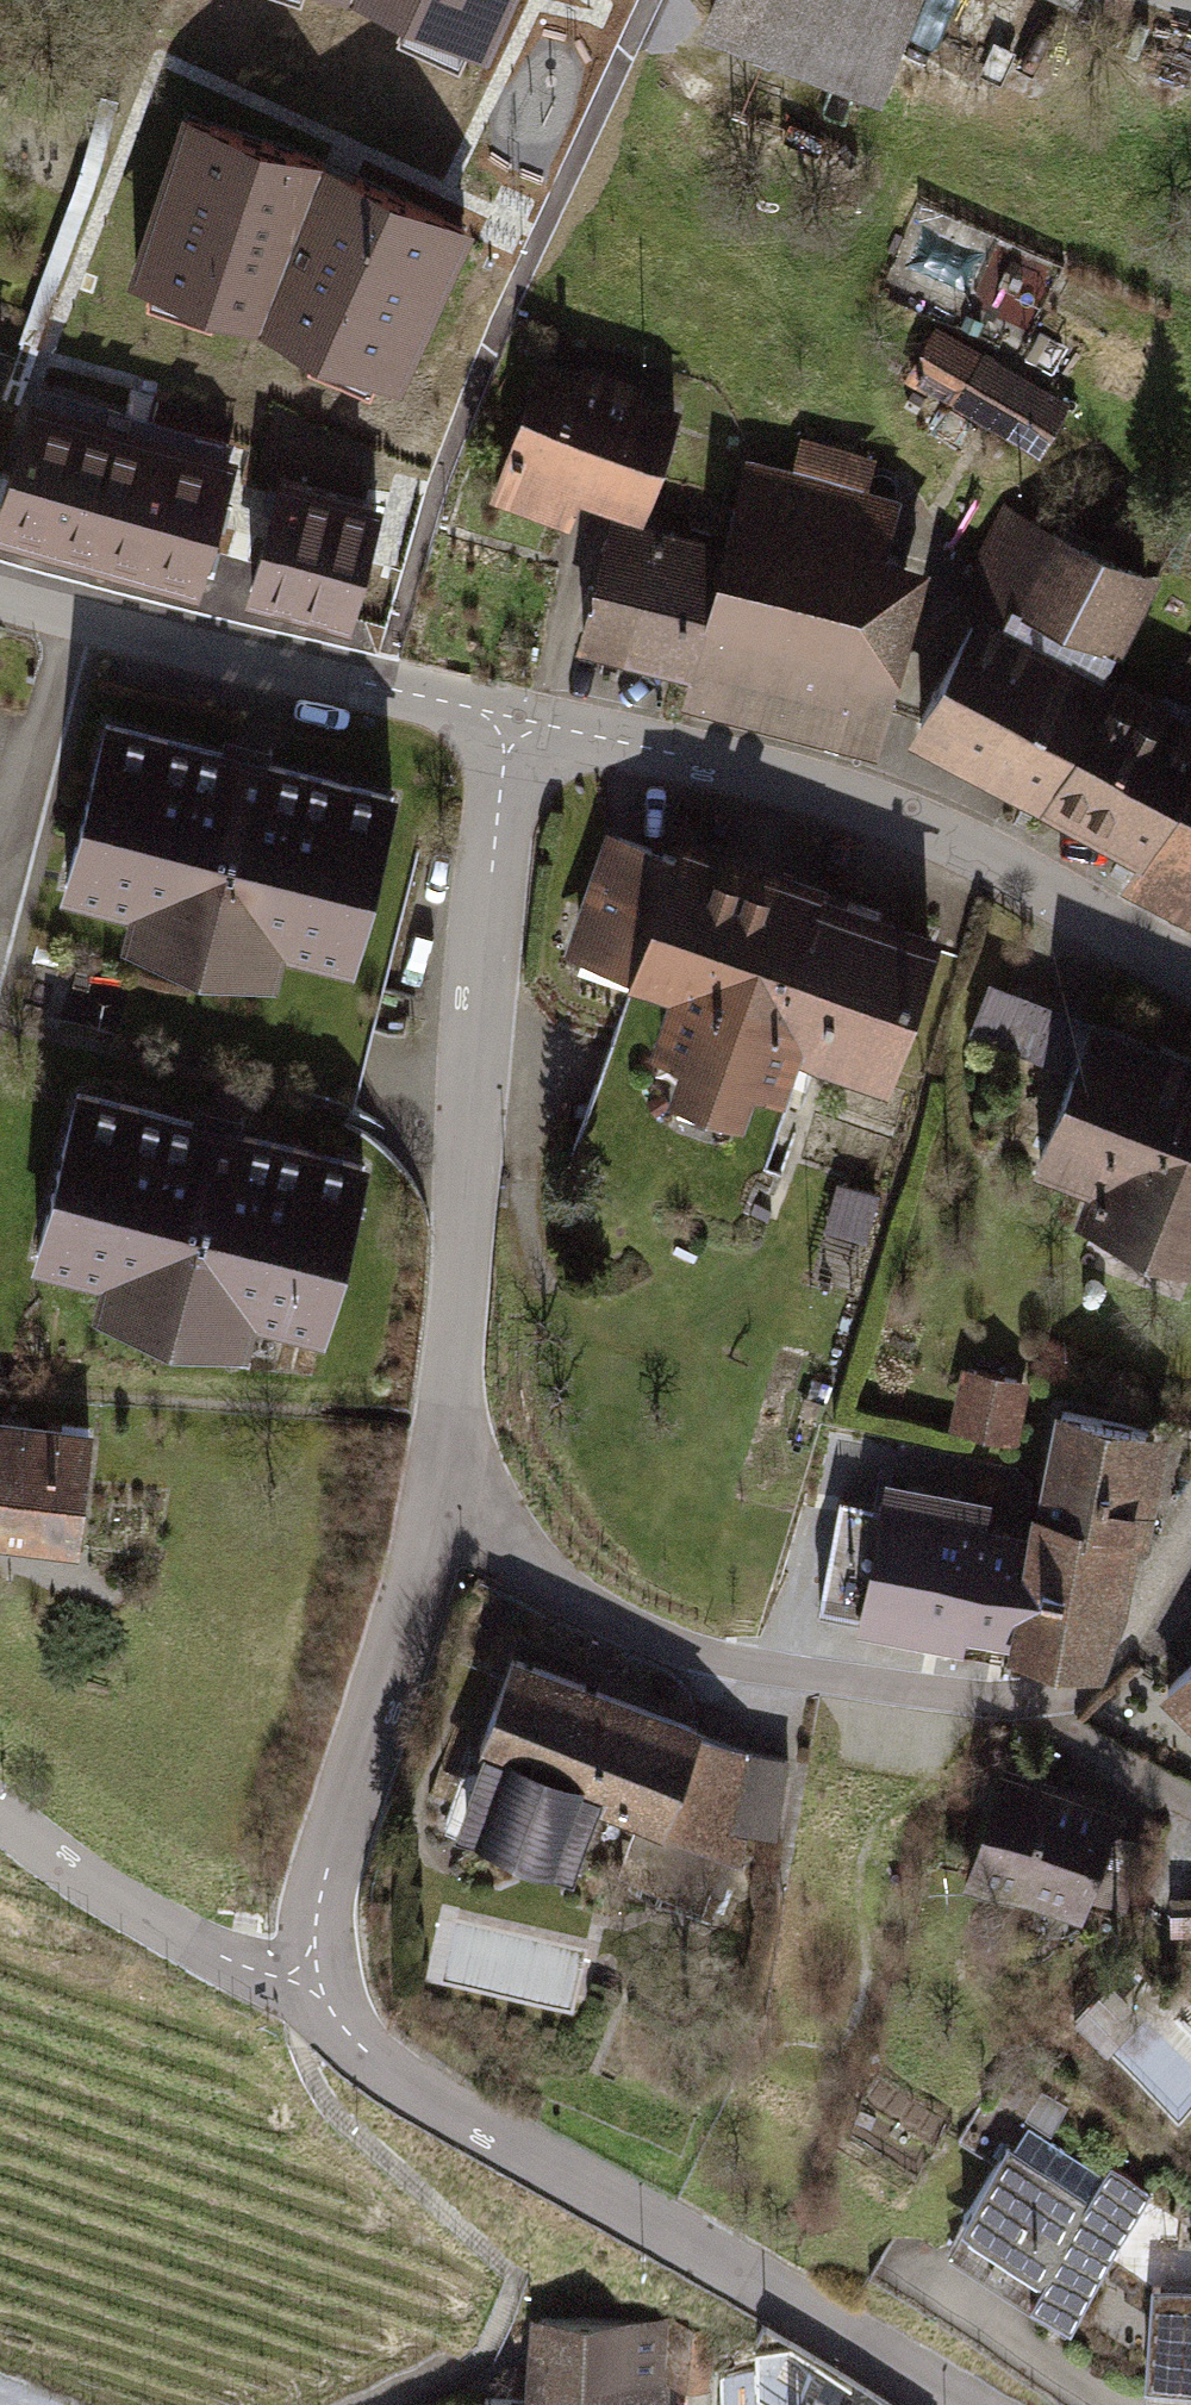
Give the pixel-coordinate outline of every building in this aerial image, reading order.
[(489,50),(512,0),(378,0),(489,50)] [(708,33),(889,96),(923,0),(719,0),(708,33)] [(326,162),(189,119),(139,274),(270,317),(395,379),(466,230),(326,162)] [(974,355),(942,335),(913,381),(945,401),(974,355)] [(538,365),(496,488),(561,511),(581,453),(652,477),(674,412),(538,365)] [(0,503),(0,519),(186,572),(217,463),(27,409),(0,503)] [(720,556),(693,660),(872,706),(903,583),(881,551),(892,506),(853,496),(863,459),(803,444),(793,482),(742,469),(720,556)] [(374,501),(280,477),(251,591),(345,615),(374,501)] [(1046,786),(1101,685),(1095,681),(1146,573),(1006,508),(978,560),(1013,607),(1000,631),(971,616),(918,720),(1046,786)] [(693,660),(720,556),(656,537),(657,530),(614,532),(595,566),(580,630),(693,660)] [(1046,786),(1190,866),(1190,732),(1153,711),(1163,693),(1141,681),(1130,701),(1101,685),(1046,786)] [(398,803),(104,724),(54,907),(154,934),(147,960),(273,994),(282,962),(350,980),(398,803)] [(618,838),(578,951),(682,987),(662,1045),(690,1055),(680,1085),(739,1105),(750,1075),(776,1084),(796,1028),(887,1059),(927,946),(618,838)] [(1037,1144),(1099,1167),(1079,1220),(1190,1262),(1190,1067),(988,990),(971,1033),(1065,1068),(1037,1144)] [(375,1171),(78,1092),(28,1279),(103,1299),(97,1323),(247,1363),(253,1340),(325,1359),(375,1171)] [(1015,1374),(975,1366),(963,1422),(1002,1431),(1015,1374)] [(1150,1428),(1059,1410),(1033,1535),(1014,1626),(1092,1642),(1108,1563),(1122,1566),(1150,1428)] [(0,1419),(0,1512),(77,1522),(88,1430),(0,1419)] [(1014,1626),(1033,1535),(981,1525),(986,1503),(887,1484),(883,1504),(841,1495),(819,1607),(959,1634),(963,1617),(1014,1626)] [(512,1661),(447,1816),(570,1859),(574,1851),(633,1868),(629,1879),(712,1910),(743,1824),(776,1829),(788,1760),(741,1753),(512,1661)] [(1172,1691),(1190,1705),(1190,1673),(1172,1691)] [(1113,1813),(1001,1776),(971,1866),(1083,1903),(1113,1813)] [(1093,2194),(1005,2139),(961,2208),(1044,2259),(1027,2287),(1071,2315),(1155,2181),(1116,2157),(1093,2194)] [(1152,2283),(1145,2366),(1190,2370),(1190,2286),(1152,2283)] [(663,2367),(709,2377),(714,2332),(667,2323),(538,2315),(535,2401),(486,2399),(486,2404),(660,2404),(663,2367)]
